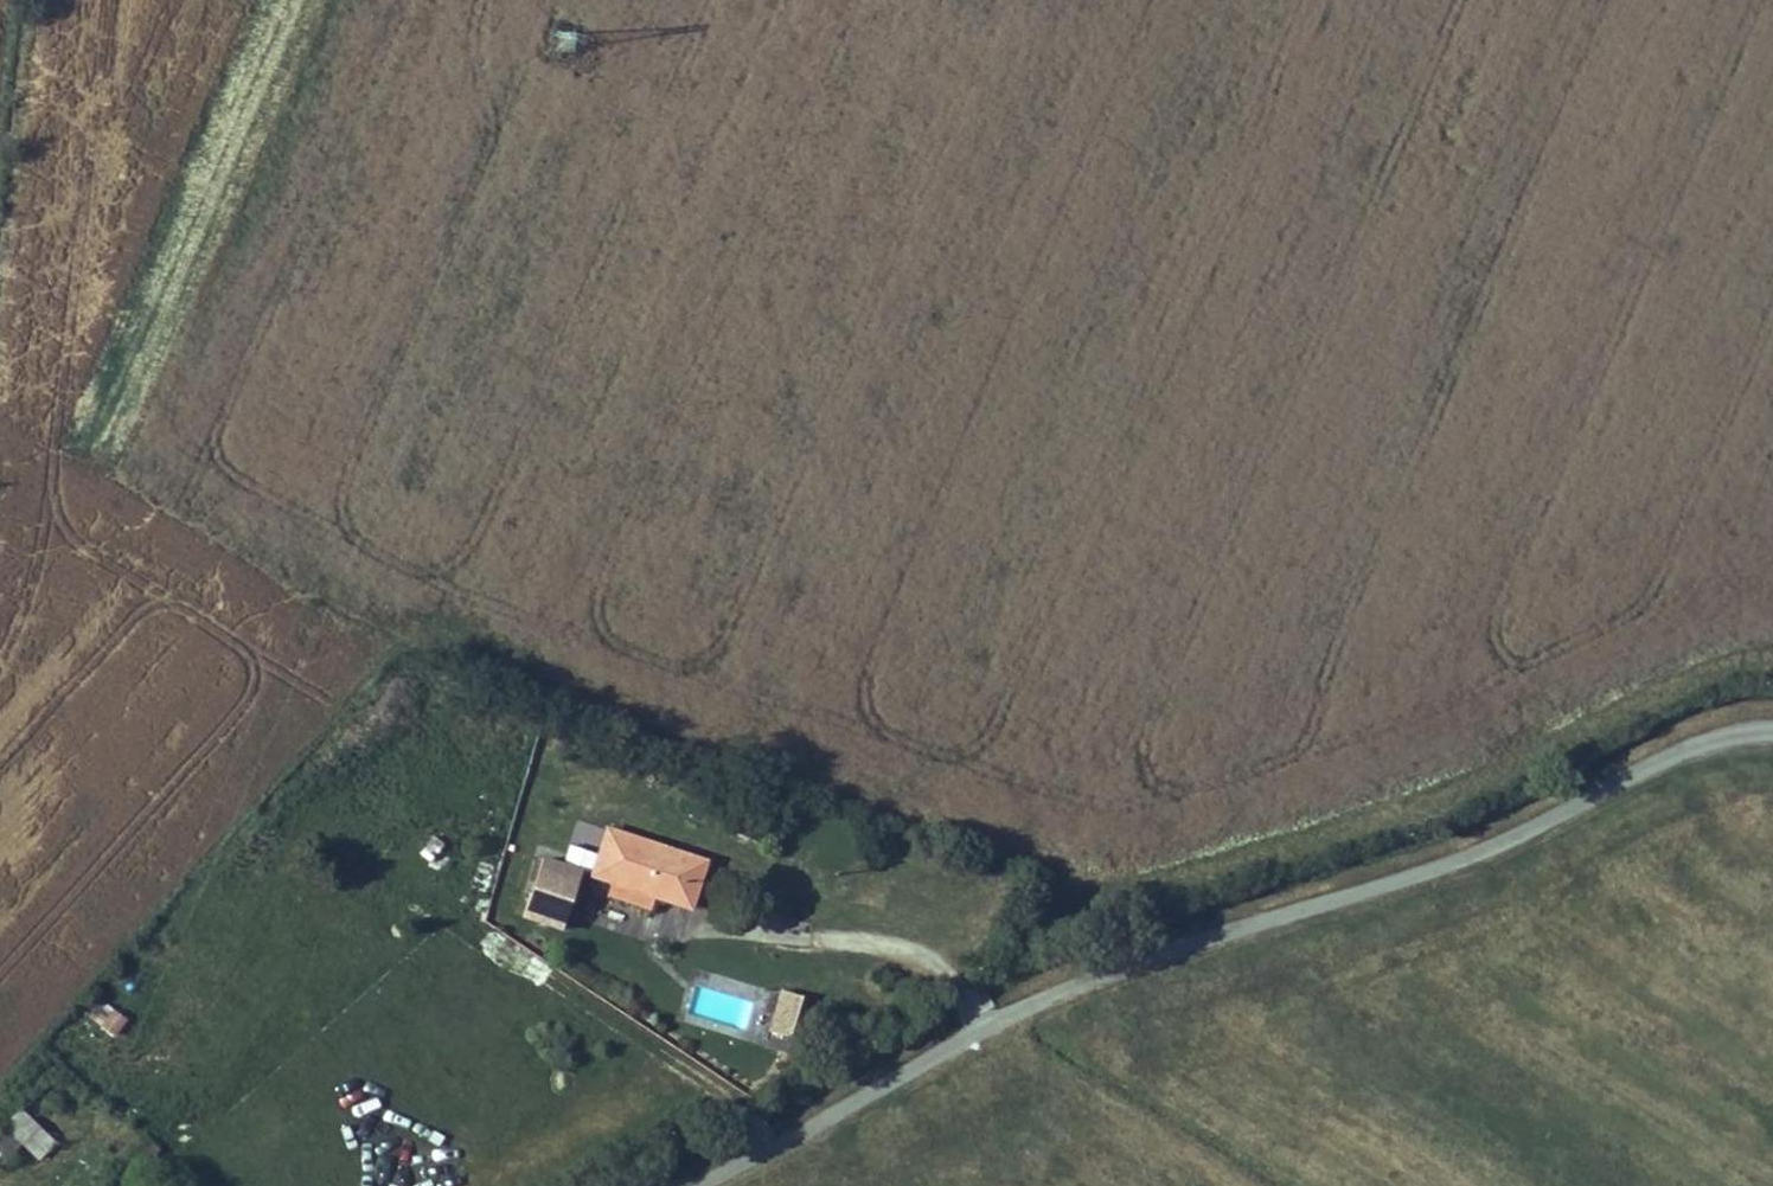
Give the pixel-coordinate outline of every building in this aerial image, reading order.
[(579,742),(583,731),(566,725),(537,818),(547,822),(536,856),(574,869),(591,820),(578,816),(596,766),(608,770),(613,753),(579,742)] [(692,908),(708,863),(611,831),(596,876),(615,883),(610,896),(653,909),(657,897),(692,908)] [(518,920),(560,934),(581,871),(538,857),(518,920)] [(777,990),(768,1033),(791,1038),(800,995),(777,990)] [(111,1033),(124,1020),(116,1014),(104,1027),(111,1033)] [(6,1126),(40,1160),(55,1144),(22,1111),(6,1126)]
